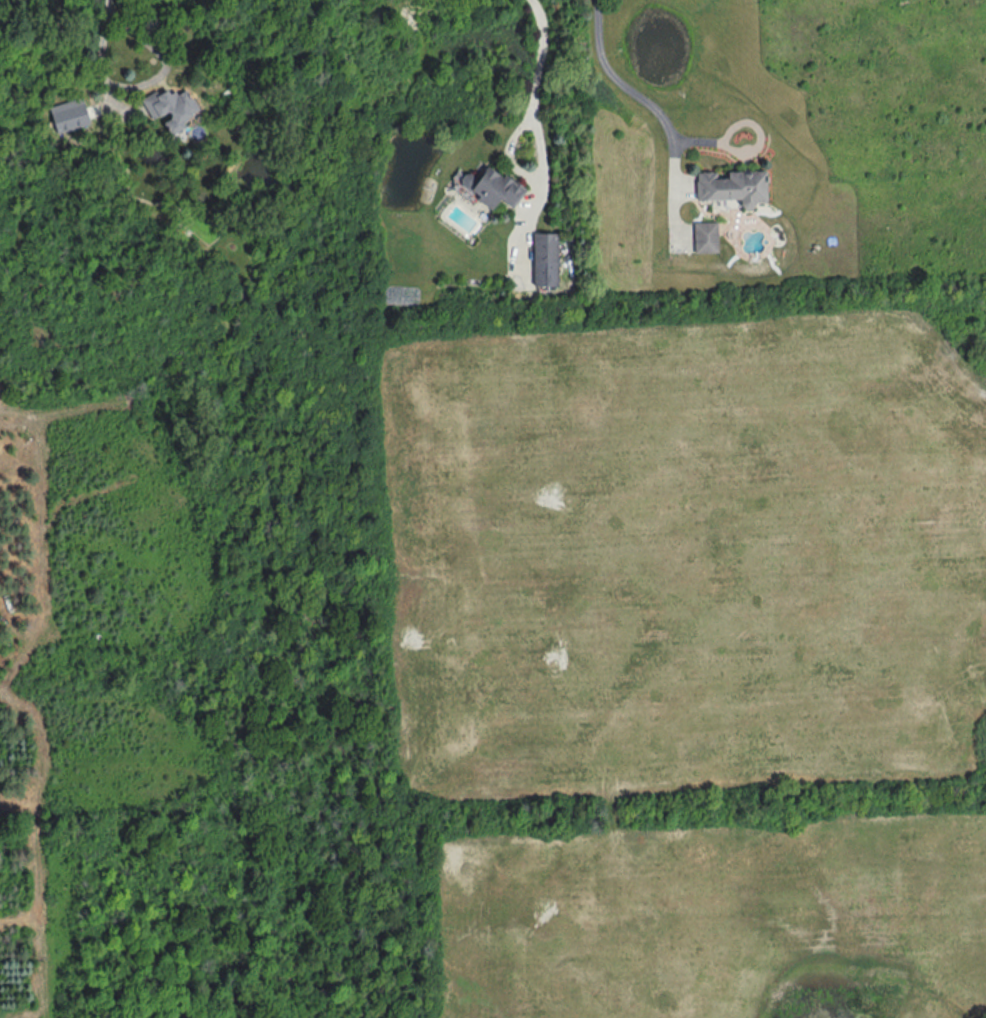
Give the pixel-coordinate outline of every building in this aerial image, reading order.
[(164,121),(171,133),(186,125),(183,119),(194,113),(193,111),(200,108),(194,97),(192,97),(187,88),(178,93),(176,90),(171,93),(169,88),(160,93),(158,89),(142,98),(147,107),(153,118),(168,110),(171,110),(172,112),(172,117),(164,121)] [(482,193),(479,197),(493,208),(501,197),(511,205),(515,207),(529,189),(506,172),(504,175),(489,164),(472,186),(482,193)] [(768,168),(769,199),(766,201),(757,201),(758,203),(754,206),(750,207),(746,206),(744,203),(744,196),(698,198),(698,180),(700,180),(699,172),(704,172),(704,171),(714,170),(714,172),(718,171),(719,176),(731,176),(730,170),(747,169),(747,171),(756,171),(755,169),(768,168)] [(719,222),(719,252),(696,253),(695,222),(719,222)] [(560,232),(559,285),(535,285),(535,232),(560,232)]
